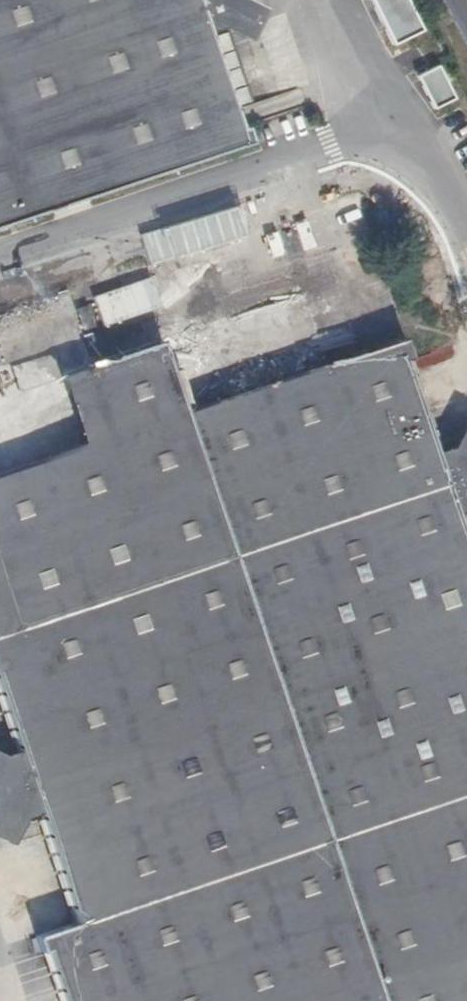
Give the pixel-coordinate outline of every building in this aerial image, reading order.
[(249,143),(244,126),(238,128),(202,17),(237,5),(235,0),(0,0),(0,226),(249,143)]
